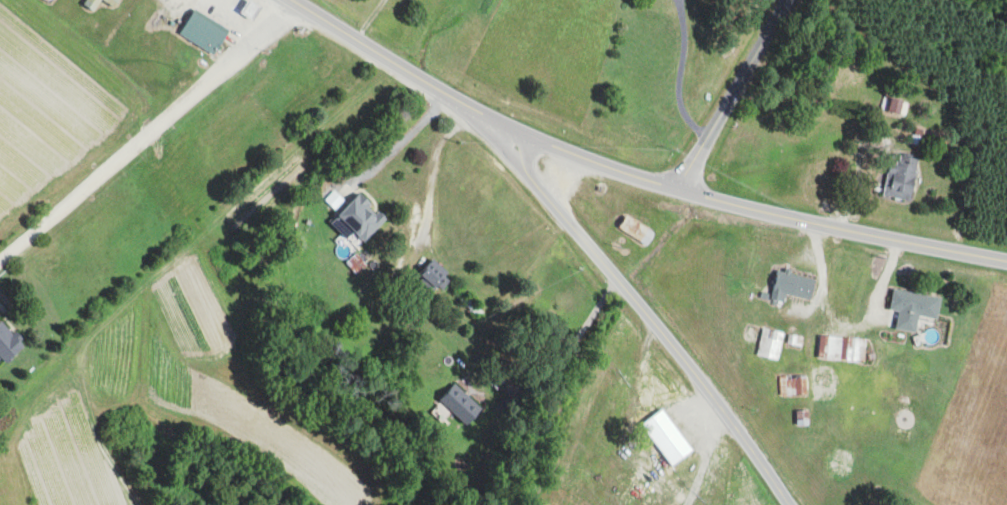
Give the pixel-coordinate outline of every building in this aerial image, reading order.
[(90,12),(99,0),(83,0),(79,5),(90,12)] [(110,9),(116,0),(99,0),(110,9)] [(236,14),(247,21),(255,8),(244,1),(236,14)] [(177,34),(191,11),(224,31),(209,54),(177,34)] [(903,115),(904,102),(883,99),(881,112),(903,115)] [(906,200),(914,158),(896,155),(894,163),(886,161),(880,195),(906,200)] [(319,201),(331,189),(343,201),(355,189),(383,217),(360,240),(350,230),(341,238),(325,222),(333,214),(319,201)] [(614,228),(643,245),(650,233),(621,215),(614,228)] [(342,263),(354,253),(365,266),(354,276),(342,263)] [(412,276),(428,259),(444,273),(441,277),(445,281),(437,290),(433,286),(420,300),(410,291),(418,282),(412,276)] [(330,270),(336,263),(345,271),(339,278),(330,270)] [(782,294),(806,300),(811,278),(773,270),(766,301),(780,303),(782,294)] [(934,319),(937,297),(889,290),(885,310),(895,312),(892,330),(912,333),(914,316),(934,319)] [(7,364),(26,347),(2,320),(0,322),(0,357),(7,364)] [(781,334),(760,328),(753,355),(773,361),(781,334)] [(888,343),(864,341),(864,340),(816,337),(815,359),(867,362),(867,372),(886,373),(888,343)] [(813,366),(813,399),(827,399),(827,366),(813,366)] [(793,377),(795,395),(808,394),(807,376),(793,377)] [(434,401),(451,383),(479,411),(461,428),(434,401)] [(636,425),(658,409),(688,451),(666,467),(636,425)]
